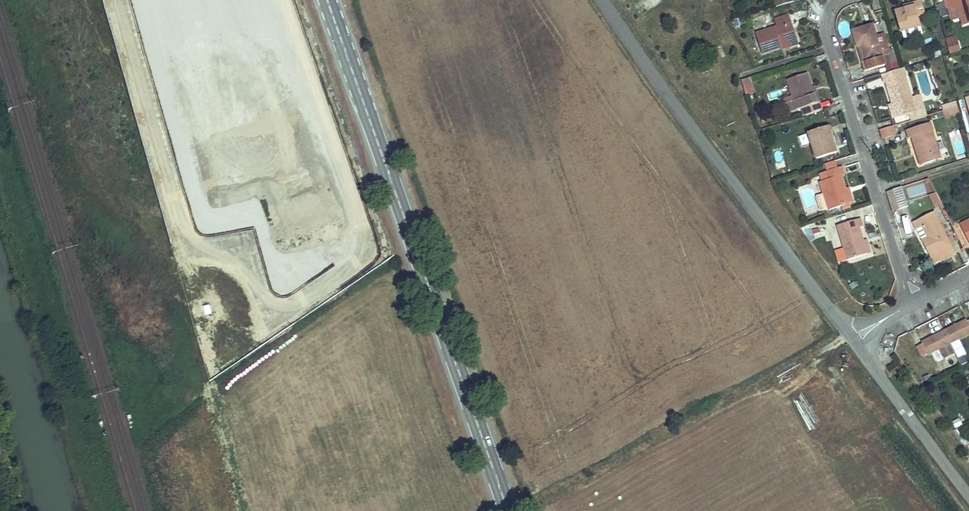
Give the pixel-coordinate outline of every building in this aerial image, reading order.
[(918,16),(925,14),(921,0),(914,2),(915,6),(904,9),(895,11),(901,32),(921,26),(918,16)] [(947,9),(957,6),(963,26),(968,24),(968,0),(945,0),(947,9)] [(961,18),(957,6),(948,8),(952,21),(961,18)] [(797,40),(789,15),(774,20),(777,27),(756,33),(762,54),(781,48),(781,46),(797,40)] [(743,25),(741,18),(734,20),(736,28),(743,25)] [(887,54),(886,50),(881,52),(876,35),(873,24),(852,30),(857,47),(861,45),(866,61),(862,62),(864,71),(890,64),(887,54)] [(892,48),(888,32),(876,35),(881,52),(886,50),(892,48)] [(960,51),(957,41),(958,40),(957,36),(946,40),(950,54),(960,51)] [(782,49),(798,43),(797,40),(781,46),(781,48),(782,49)] [(866,61),(861,45),(857,47),(862,62),(866,61)] [(898,61),(895,51),(887,54),(890,64),(898,61)] [(917,111),(913,98),(904,68),(882,74),(884,83),(887,83),(894,104),(898,117),(909,114),(917,111)] [(817,103),(812,88),(807,73),(787,80),(793,96),(797,109),(802,108),(805,116),(822,110),(820,102),(817,103)] [(753,93),(749,78),(742,80),(746,95),(753,93)] [(927,116),(921,95),(913,98),(917,111),(919,118),(927,116)] [(797,109),(793,96),(784,99),(789,112),(797,109)] [(946,105),(947,110),(958,107),(956,102),(946,105)] [(960,112),(958,107),(947,110),(943,111),(945,117),(960,112)] [(919,118),(917,111),(909,114),(911,121),(919,118)] [(941,159),(933,130),(929,132),(926,124),(906,130),(909,139),(912,138),(921,165),(941,159)] [(837,153),(829,126),(809,133),(809,135),(800,138),(803,146),(812,143),(816,159),(837,153)] [(896,135),(893,126),(880,130),(883,139),(896,135)] [(837,168),(835,161),(828,163),(830,170),(837,168)] [(850,204),(846,190),(842,176),(845,175),(842,167),(830,170),(819,174),(822,182),(820,182),(824,194),(816,197),(821,211),(828,209),(829,210),(850,204)] [(908,207),(902,187),(893,190),(900,210),(908,207)] [(900,210),(893,190),(887,192),(893,212),(900,210)] [(941,202),(936,193),(929,195),(934,205),(941,202)] [(955,253),(934,212),(913,222),(917,230),(922,227),(928,238),(922,241),(934,264),(955,253)] [(868,254),(864,241),(860,228),(863,227),(861,219),(838,226),(848,260),(868,254)] [(960,225),(968,242),(968,220),(960,225)] [(812,231),(809,225),(800,228),(808,238),(813,235),(812,231)] [(949,315),(952,323),(964,318),(962,310),(949,315)] [(968,334),(968,321),(967,322),(966,320),(944,331),(951,344),(968,334)] [(944,331),(922,342),(923,344),(927,353),(928,355),(940,349),(945,359),(956,353),(951,344),(944,331)] [(927,353),(923,344),(917,347),(922,356),(927,353)] [(968,363),(964,356),(958,359),(962,366),(968,363)] [(962,425),(959,419),(953,422),(956,428),(962,425)] [(965,437),(960,441),(966,448),(968,446),(968,443),(965,437)]
